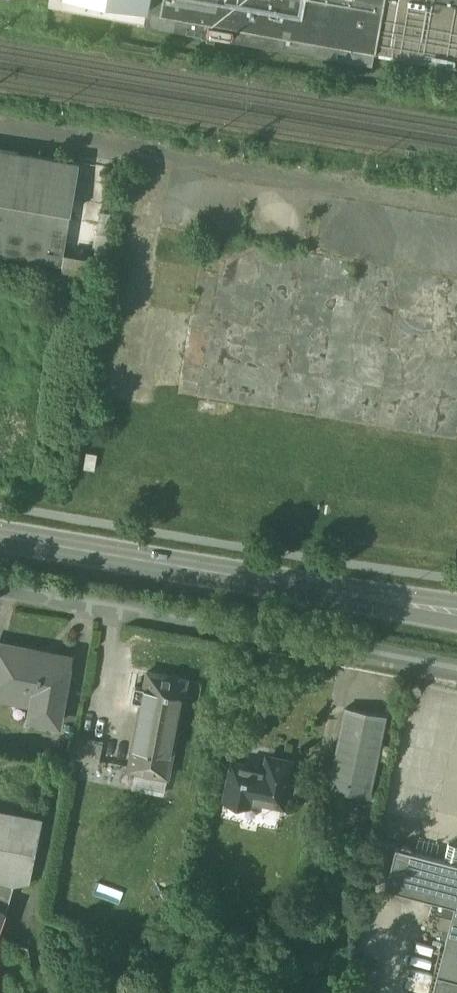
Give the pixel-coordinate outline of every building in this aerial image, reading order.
[(49,5),(158,24),(163,0),(50,0),(49,5)] [(158,24),(373,62),(374,55),(456,69),(456,0),(163,0),(158,24)] [(0,149),(0,257),(62,268),(80,162),(0,149)] [(33,655),(34,650),(2,645),(0,654),(0,682),(35,688),(31,712),(56,717),(67,660),(33,655)] [(186,677),(146,670),(133,741),(173,748),(186,677)] [(391,716),(353,707),(334,791),(373,800),(391,716)] [(127,785),(130,762),(99,758),(102,738),(82,735),(76,778),(127,785)] [(292,763),(267,757),(265,768),(233,760),(224,798),(249,803),(250,799),(282,806),(292,763)] [(0,811),(0,872),(29,879),(43,822),(0,811)] [(443,856),(456,859),(456,842),(447,840),(443,856)] [(433,992),(456,992),(456,899),(433,992)] [(13,912),(0,908),(0,940),(13,912)]
